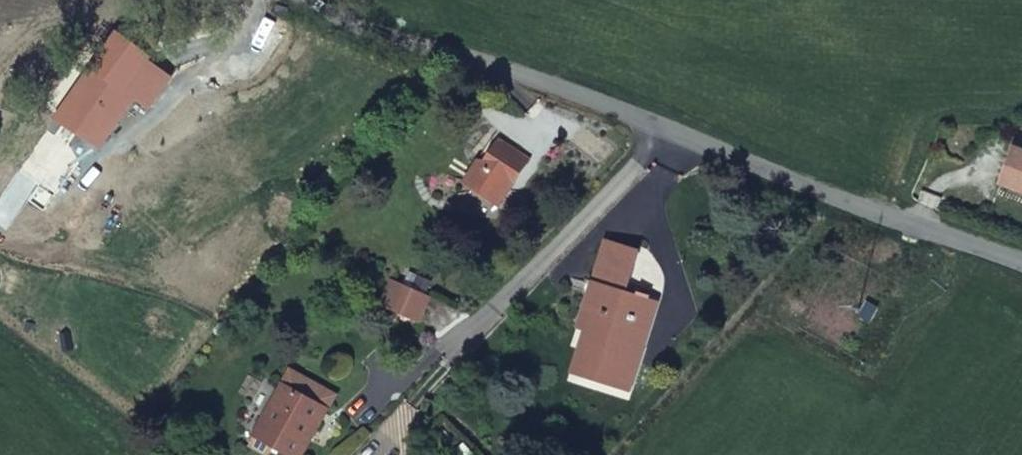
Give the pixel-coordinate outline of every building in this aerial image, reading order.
[(119,36),(62,120),(102,144),(119,118),(135,93),(130,88),(157,44),(142,34),(134,47),(119,36)] [(102,144),(115,151),(125,156),(139,130),(119,118),(102,144)] [(534,158),(502,137),(467,187),(498,210),(534,158)] [(995,186),(1021,196),(1021,153),(1010,149),(995,186)] [(588,277),(588,282),(604,288),(586,333),(598,337),(583,379),(626,395),(642,351),(633,347),(651,298),(640,295),(638,303),(624,298),(627,290),(641,253),(608,244),(596,279),(588,277)] [(419,324),(430,296),(399,281),(387,311),(419,324)] [(604,288),(588,282),(571,330),(586,333),(604,288)] [(640,295),(627,290),(624,298),(638,303),(640,295)] [(633,347),(642,351),(660,301),(651,298),(633,347)] [(865,302),(856,318),(868,325),(878,308),(865,302)] [(598,337),(586,333),(572,375),(583,379),(598,337)] [(338,393),(292,370),(257,432),(298,454),(303,454),(338,393)]
